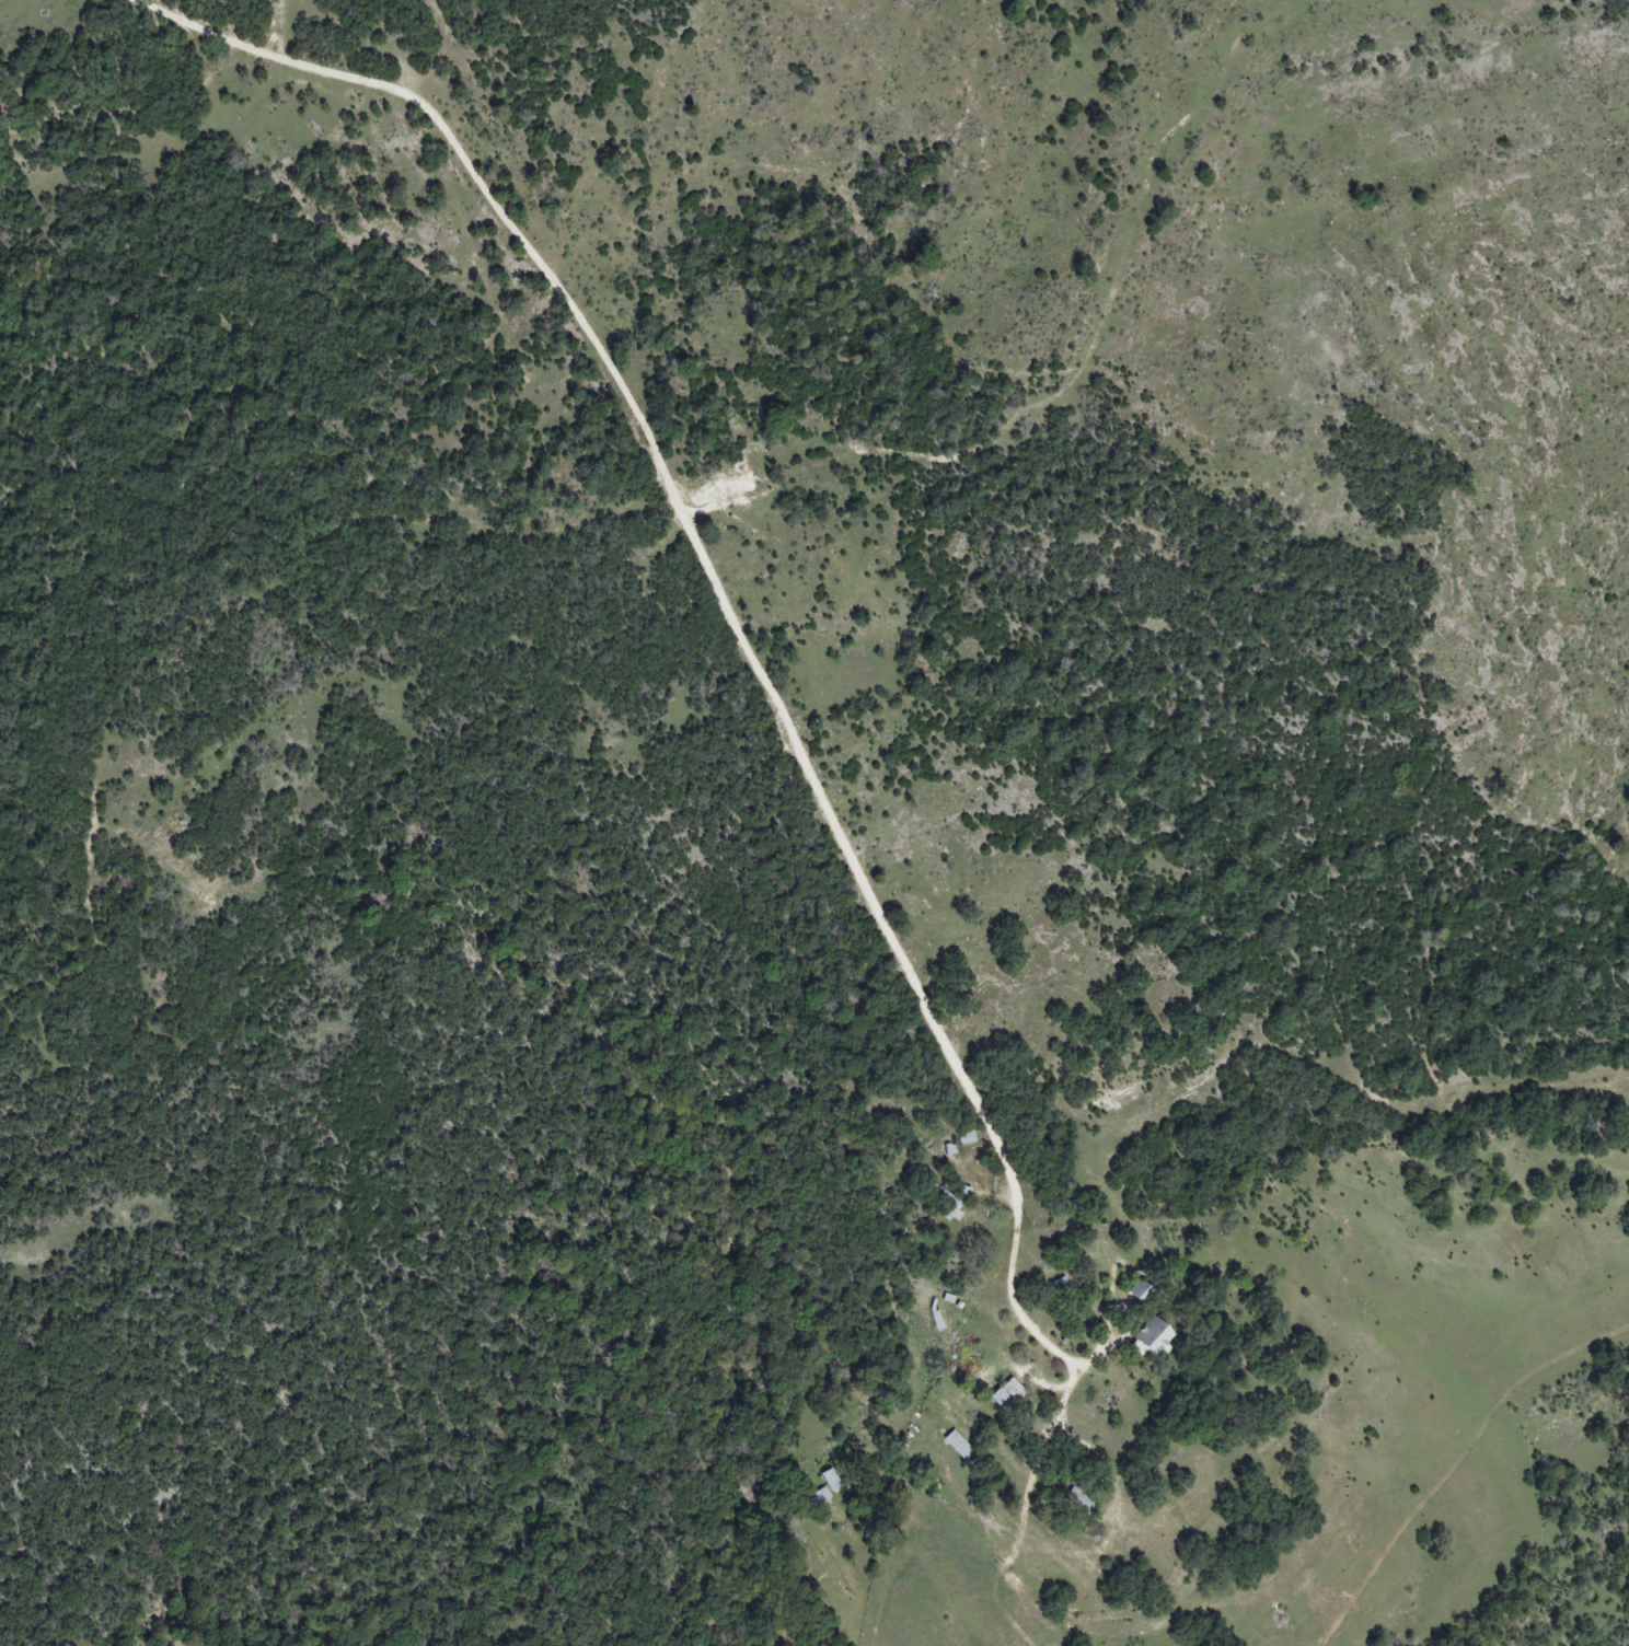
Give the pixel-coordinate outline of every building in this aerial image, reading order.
[(1148,1350),(1154,1356),(1175,1336),(1156,1316),(1128,1343),(1141,1356),(1148,1350)] [(990,1397),(1005,1414),(1027,1393),(1012,1377),(990,1397)] [(821,1474),(830,1492),(842,1487),(833,1468),(821,1474)]
